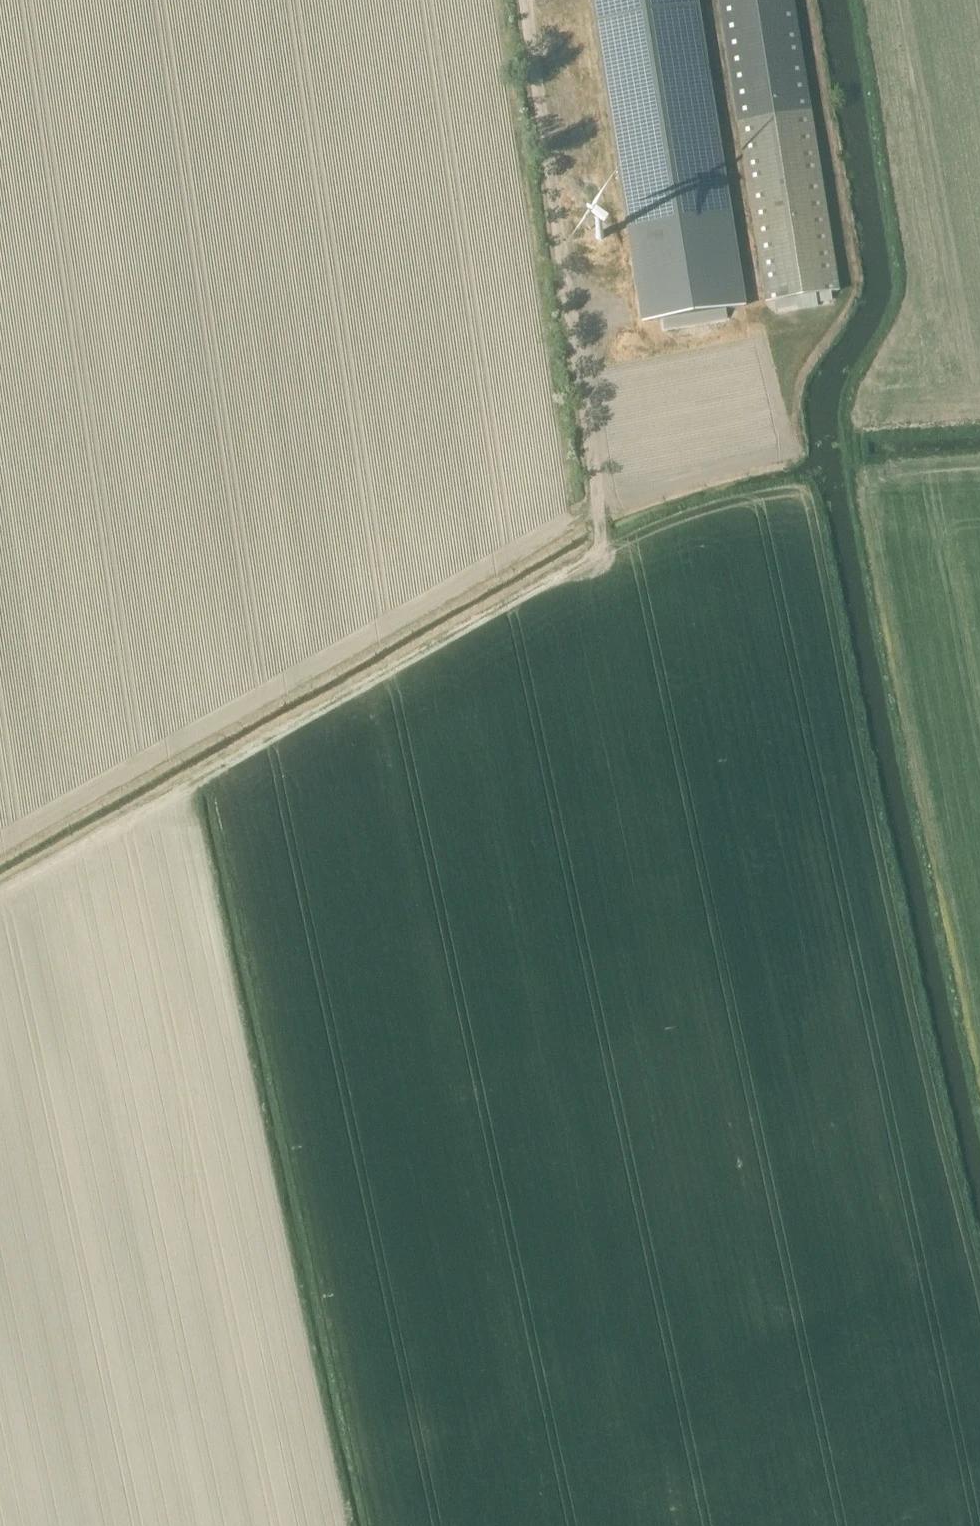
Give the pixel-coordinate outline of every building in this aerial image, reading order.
[(646,321),(746,305),(696,0),(593,0),(646,321)] [(810,113),(793,0),(719,0),(738,124),(739,124),(767,302),(837,291),(810,113)]
